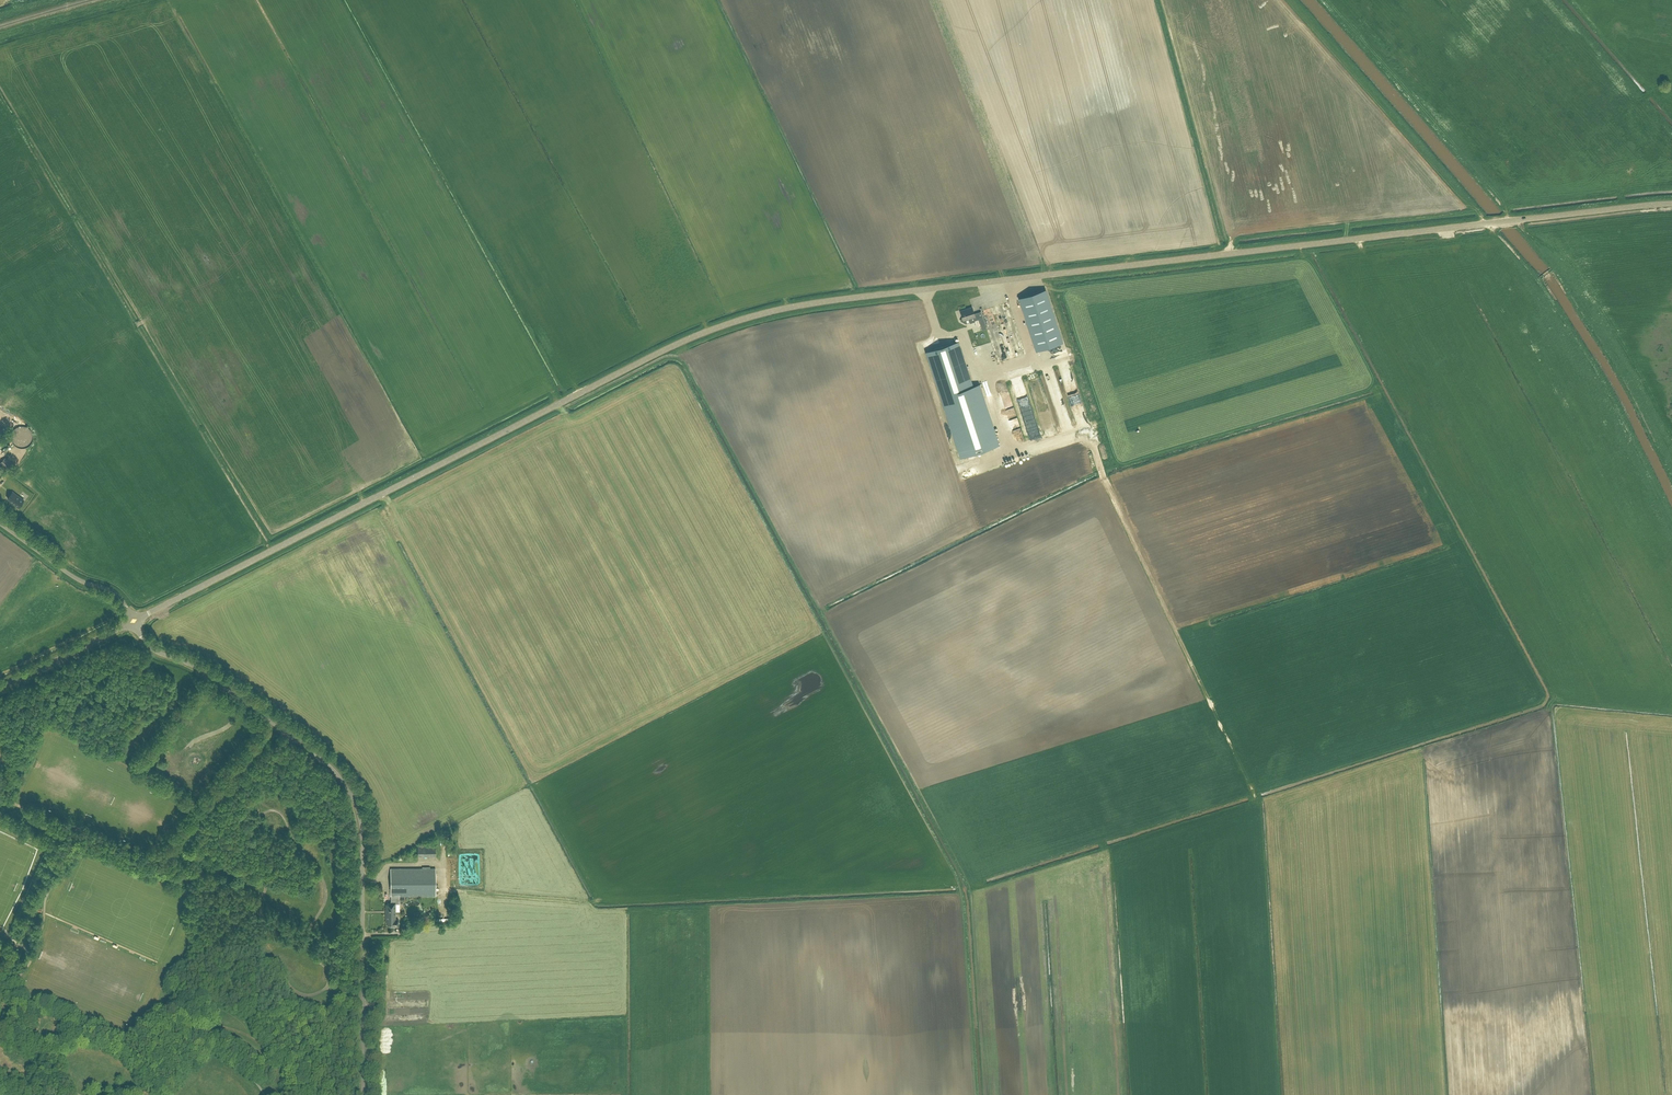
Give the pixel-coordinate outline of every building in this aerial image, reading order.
[(1036,350),(1062,342),(1045,290),(1019,298),(1036,350)] [(967,308),(968,309),(965,310),(964,310),(962,310),(961,311),(963,317),(960,321),(966,323),(970,322),(970,323),(975,321),(975,320),(979,319),(982,330),(983,330),(986,329),(982,316),(993,312),(991,307),(980,311),(974,313),(972,307),(967,308)] [(961,457),(998,445),(978,385),(973,386),(959,341),(927,352),(961,457)] [(1034,361),(1050,356),(1048,349),(1032,354),(1034,361)] [(1060,353),(1039,361),(1042,367),(1062,360),(1060,353)] [(11,437),(11,438),(11,439),(11,440),(12,441),(13,442),(13,443),(14,444),(14,445),(15,445),(16,446),(17,446),(17,447),(18,447),(19,447),(20,448),(21,448),(22,448),(23,448),(24,448),(25,447),(26,447),(27,447),(27,446),(28,446),(29,445),(30,445),(30,444),(31,443),(31,442),(32,441),(33,440),(33,439),(33,438),(33,437),(33,436),(33,435),(33,434),(32,433),(32,432),(31,431),(30,430),(30,429),(29,429),(28,428),(27,427),(26,427),(25,426),(24,426),(23,426),(22,426),(21,426),(20,426),(19,426),(18,427),(17,427),(16,428),(15,429),(14,429),(14,430),(13,431),(12,432),(12,433),(11,434),(11,435),(11,436),(11,437)] [(9,456),(7,459),(6,457),(0,463),(0,465),(7,471),(13,465),(12,463),(14,461),(9,456)] [(13,493),(8,500),(15,505),(14,506),(19,509),(24,502),(13,493)] [(435,856),(435,845),(417,845),(417,856),(435,856)] [(386,912),(395,912),(395,904),(399,904),(399,896),(435,896),(435,868),(390,868),(390,896),(391,896),(391,902),(391,904),(386,904),(386,912)] [(395,912),(386,912),(386,915),(386,920),(386,924),(391,924),(391,927),(398,926),(398,919),(396,919),(395,912)]
